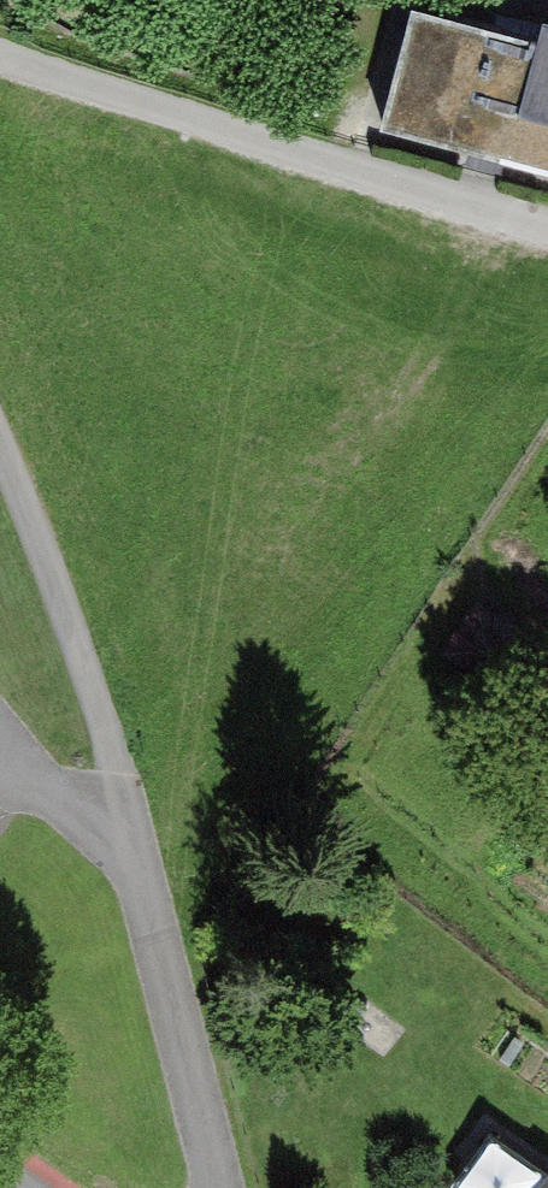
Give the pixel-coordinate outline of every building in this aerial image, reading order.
[(462,0),(411,0),(382,126),(547,164),(547,19),(462,0)] [(542,1153),(514,1187),(547,1187),(547,1158),(542,1153)]
